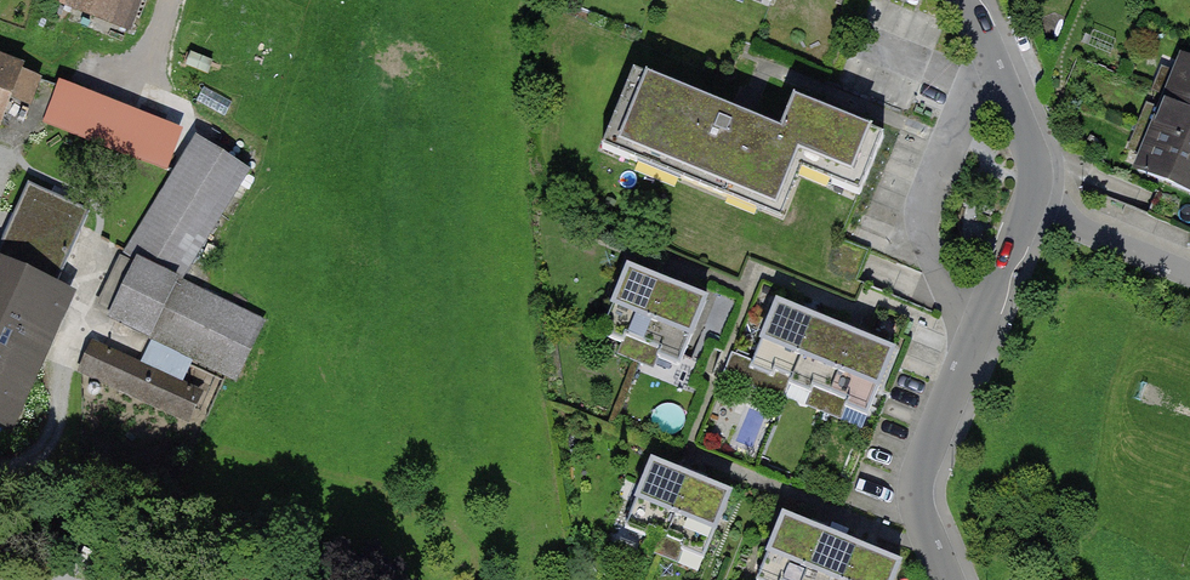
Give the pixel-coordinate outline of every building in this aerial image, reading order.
[(139,32),(151,0),(53,0),(139,32)] [(23,141),(52,65),(0,46),(0,133),(23,141)] [(1169,56),(1156,91),(1189,104),(1189,64),(1169,56)] [(786,139),(631,79),(602,152),(781,221),(804,163),(861,185),(879,137),(799,106),(786,139)] [(63,84),(49,120),(121,148),(135,112),(63,84)] [(1156,91),(1142,126),(1189,144),(1189,104),(1156,91)] [(1142,126),(1129,160),(1189,184),(1189,144),(1142,126)] [(259,169),(198,140),(113,318),(251,383),(279,324),(203,288),(259,169)] [(0,265),(0,419),(30,431),(84,300),(0,265)] [(665,287),(626,270),(598,335),(638,351),(665,287)] [(704,304),(665,287),(638,351),(677,368),(704,304)] [(813,321),(772,305),(749,362),(790,378),(813,321)] [(853,338),(813,321),(790,378),(830,395),(853,338)] [(894,354),(853,338),(830,395),(871,411),(894,354)] [(689,482),(649,466),(632,508),(673,524),(689,482)] [(730,498),(689,482),(673,524),(713,540),(730,498)] [(780,520),(756,579),(758,579),(802,579),(820,536),(780,520)] [(820,536),(802,579),(848,579),(860,551),(820,536)] [(860,551),(848,579),(894,579),(899,567),(860,551)]
